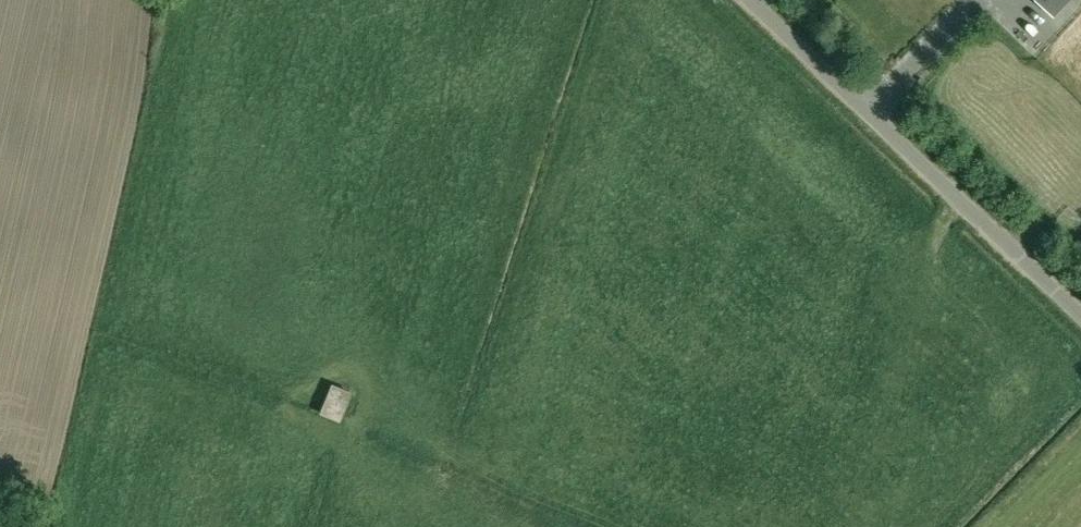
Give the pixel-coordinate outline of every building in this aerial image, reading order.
[(1053,14),(1066,0),(1038,0),(1053,14)] [(352,392),(331,384),(320,413),(340,421),(352,392)] [(11,517),(19,519),(22,508),(14,506),(0,503),(0,515),(11,517)]
